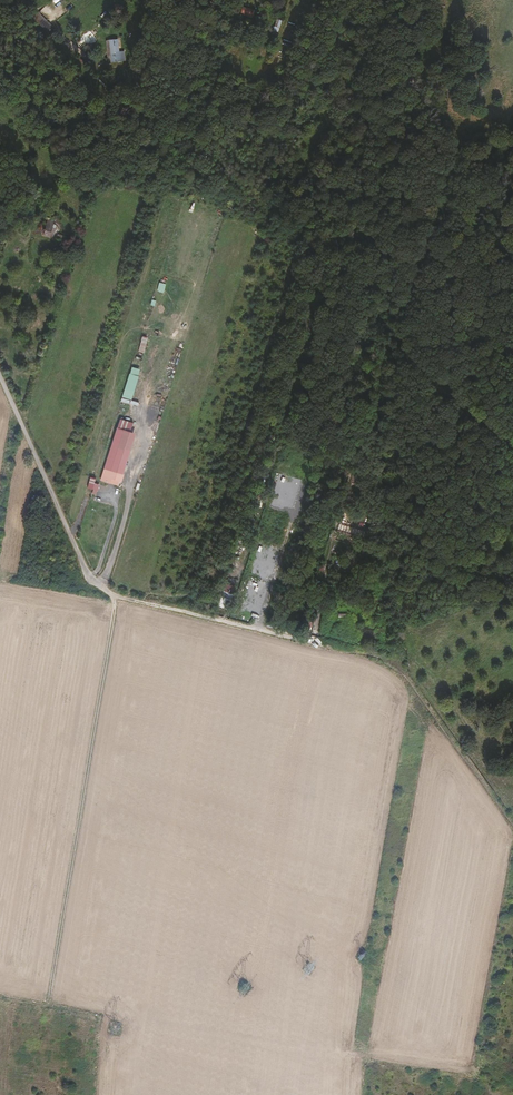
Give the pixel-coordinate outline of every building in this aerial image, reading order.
[(243,6),(240,13),(252,18),(255,10),(243,6)] [(51,21),(38,9),(31,17),(43,29),(51,21)] [(278,34),(282,20),(277,18),(273,32),(278,34)] [(118,71),(122,58),(110,55),(106,67),(118,71)] [(343,64),(333,61),(331,69),(340,72),(343,64)] [(160,97),(155,95),(152,104),(158,106),(160,97)] [(83,187),(77,181),(70,189),(76,195),(83,187)] [(35,206),(37,197),(28,194),(25,203),(35,206)] [(55,221),(48,220),(46,233),(53,234),(55,221)] [(166,284),(160,282),(158,289),(164,291),(166,284)] [(143,339),(139,350),(145,353),(149,341),(143,339)] [(136,384),(127,381),(122,399),(131,401),(136,384)] [(116,428),(104,469),(122,474),(135,434),(116,428)] [(104,469),(100,481),(109,484),(111,479),(120,482),(122,474),(104,469)] [(90,476),(88,488),(94,489),(96,477),(90,476)] [(379,506),(373,504),(367,522),(373,524),(379,506)] [(361,561),(349,557),(345,573),(356,577),(361,561)] [(232,594),(235,586),(227,583),(224,591),(232,594)]
